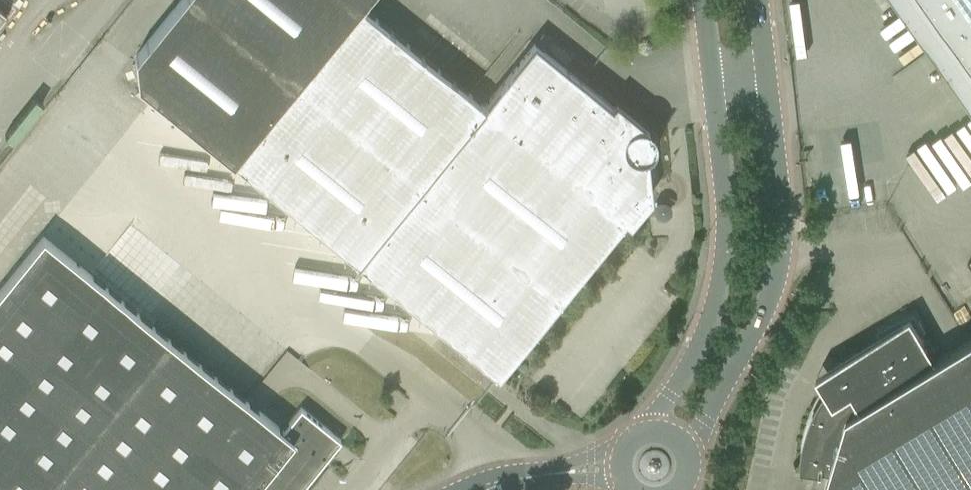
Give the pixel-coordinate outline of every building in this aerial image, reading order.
[(636,125),(535,43),(485,106),(360,5),(364,0),(182,0),(138,56),(140,85),(499,376),(646,195),(642,159),(644,158),(646,157),(648,157),(649,156),(650,155),(652,154),(654,151),(654,150),(655,148),(656,146),(657,144),(657,142),(657,139),(656,137),(655,134),(654,131),(651,129),(649,127),(646,125),(643,124),(639,124),(636,125)] [(970,99),(970,0),(901,0),(970,99)] [(342,441),(301,407),(283,430),(44,237),(0,290),(0,489),(302,489),(342,441)] [(802,468),(825,471),(826,468),(832,470),(826,489),(970,489),(970,337),(936,358),(922,334),(926,332),(916,311),(909,313),(902,316),(899,317),(892,321),(885,324),(882,326),(876,331),(881,339),(838,365),(844,376),(834,383),(834,384),(833,386),(833,387),(832,388),(830,389),(829,389),(827,389),(824,393),(819,401),(813,413),(808,426),(805,440),(803,454),(802,468)]
